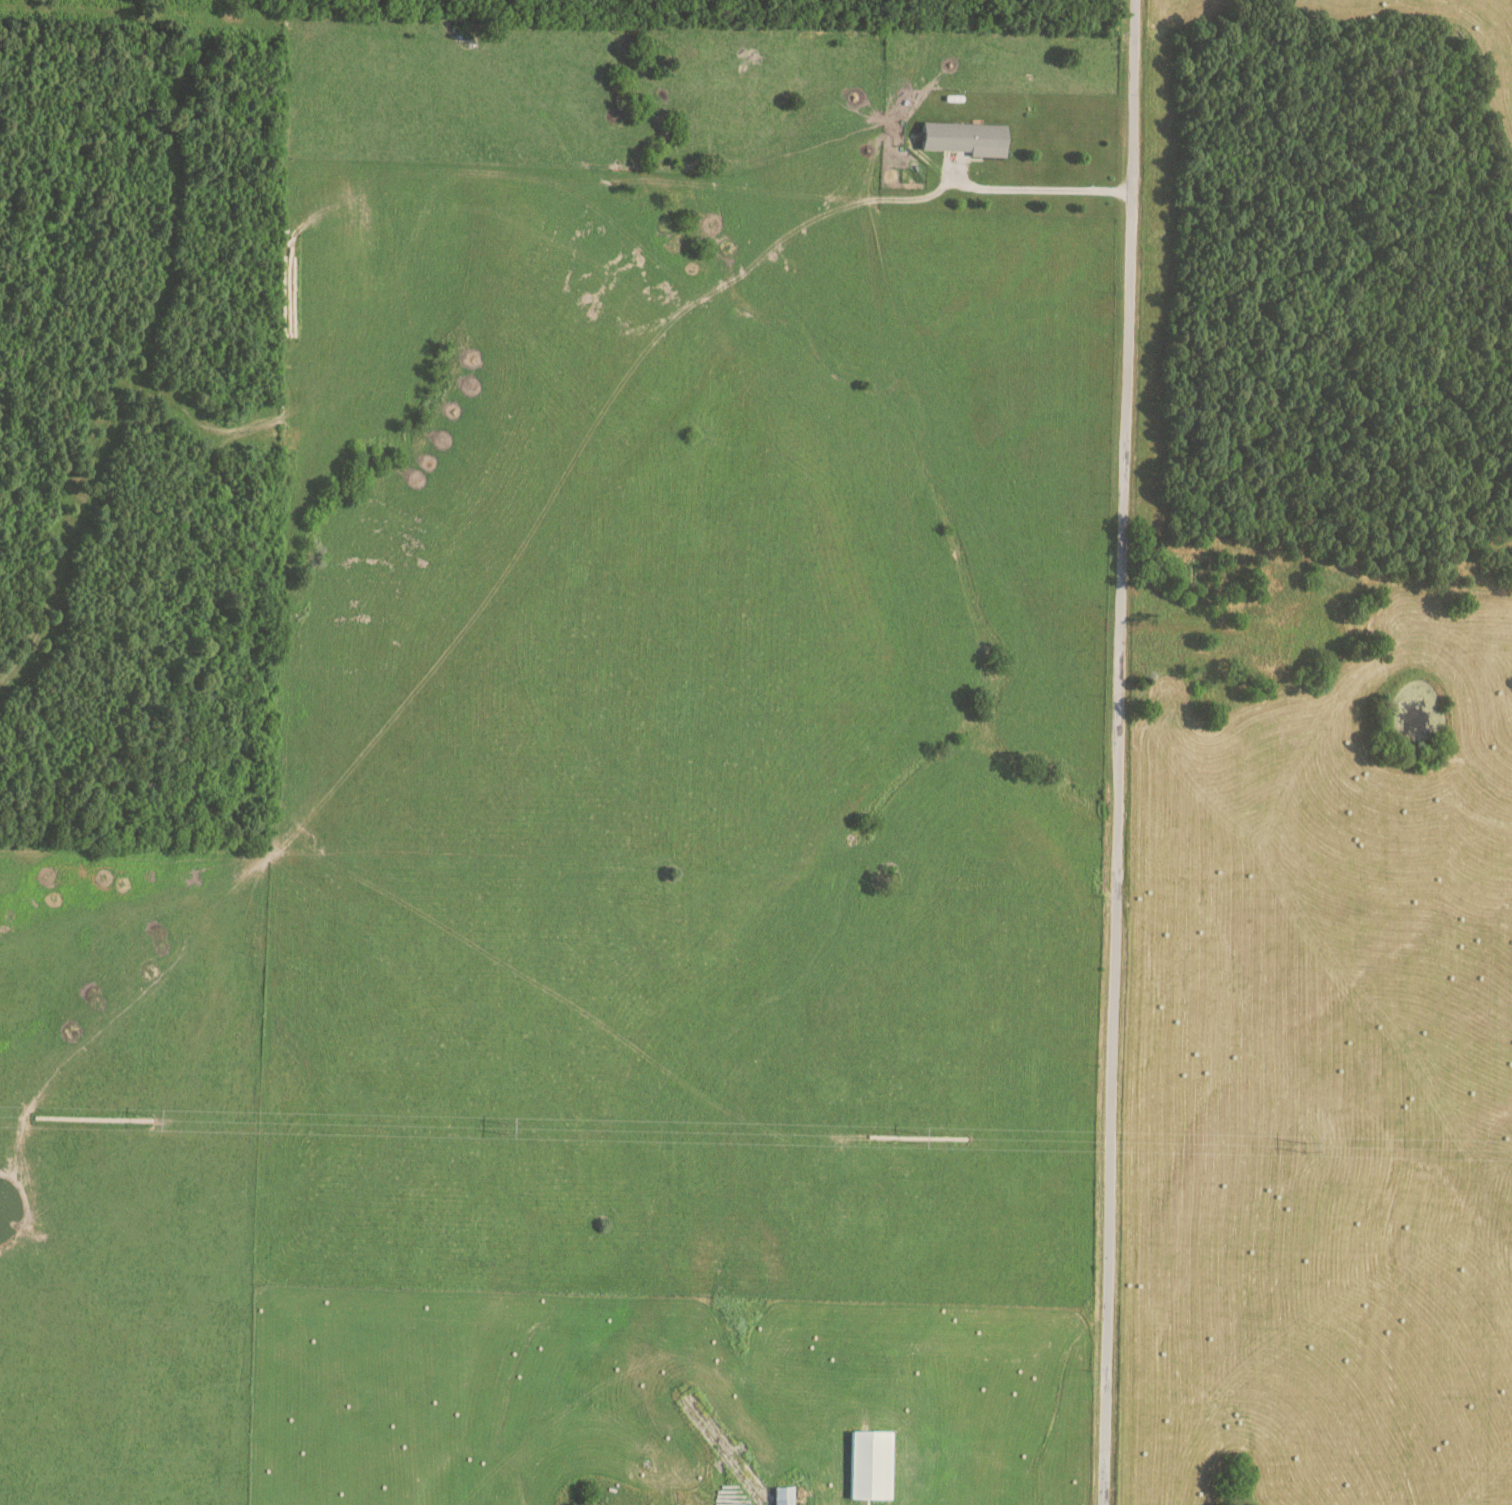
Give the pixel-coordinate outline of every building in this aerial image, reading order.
[(970,152),(970,157),(1007,157),(1007,125),(923,123),(922,151),(970,152)] [(895,1432),(854,1431),(853,1499),(893,1500),(895,1432)] [(776,1504),(795,1504),(795,1489),(776,1490),(776,1504)]
